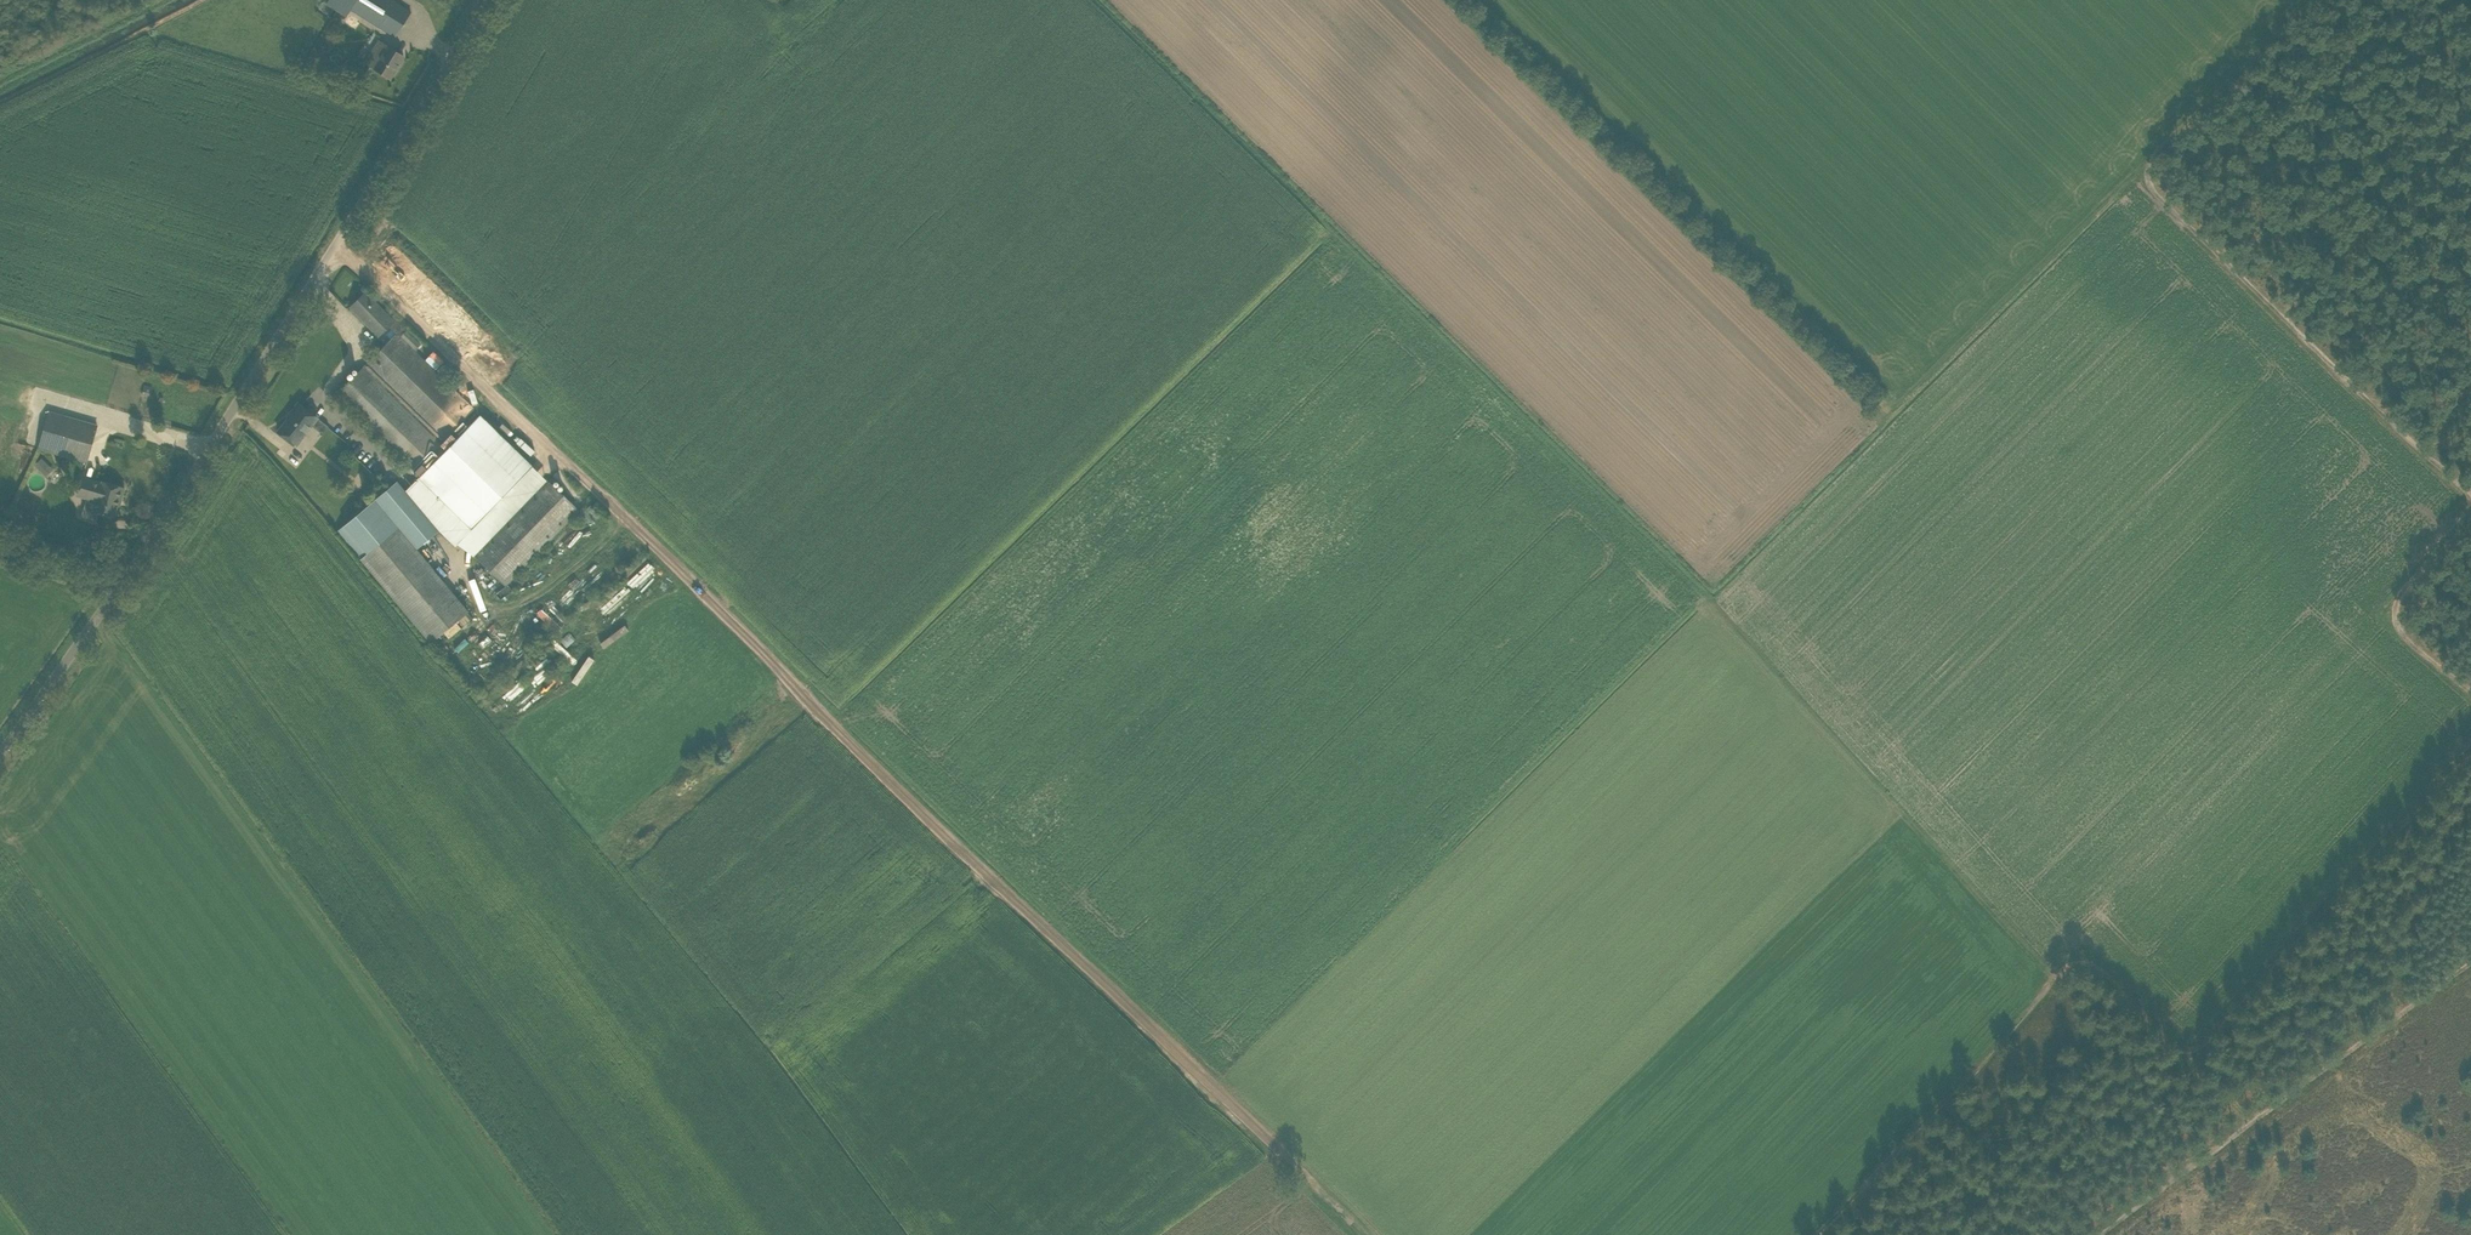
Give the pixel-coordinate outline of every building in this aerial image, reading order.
[(326,5),(327,5),(345,15),(346,16),(350,9),(379,26),(394,2),(392,0),(329,0),(326,4),(326,5)] [(395,37),(411,12),(394,2),(379,26),(395,37)] [(378,40),(364,62),(390,78),(404,56),(378,40)] [(390,326),(396,333),(399,336),(406,329),(408,327),(393,312),(389,316),(366,292),(349,308),(379,337),(390,326)] [(399,336),(396,333),(333,397),(412,473),(474,409),(414,350),(421,343),(406,329),(399,336)] [(291,414),(278,431),(296,445),(317,417),(298,403),(290,413),(291,414)] [(87,462),(97,425),(48,411),(37,447),(58,454),(87,462)] [(480,414),(419,477),(471,527),(532,465),(480,414)] [(35,464),(47,474),(53,468),(41,458),(35,464)] [(121,500),(125,488),(102,482),(102,483),(82,477),(77,495),(88,498),(90,489),(99,492),(94,511),(114,517),(119,500),(121,500)] [(547,480),(474,555),(505,585),(578,510),(547,480)] [(344,525),(338,531),(360,558),(431,642),(468,611),(416,549),(438,529),(397,482),(344,525)] [(571,575),(593,554),(589,549),(567,570),(571,575)] [(507,585),(497,593),(501,599),(511,591),(507,585)] [(579,639),(584,644),(605,622),(599,617),(579,639)] [(606,623),(584,644),(589,649),(611,628),(606,623)] [(574,664),(578,660),(557,640),(553,645),(574,664)] [(547,662),(529,676),(536,685),(554,670),(547,662)]
